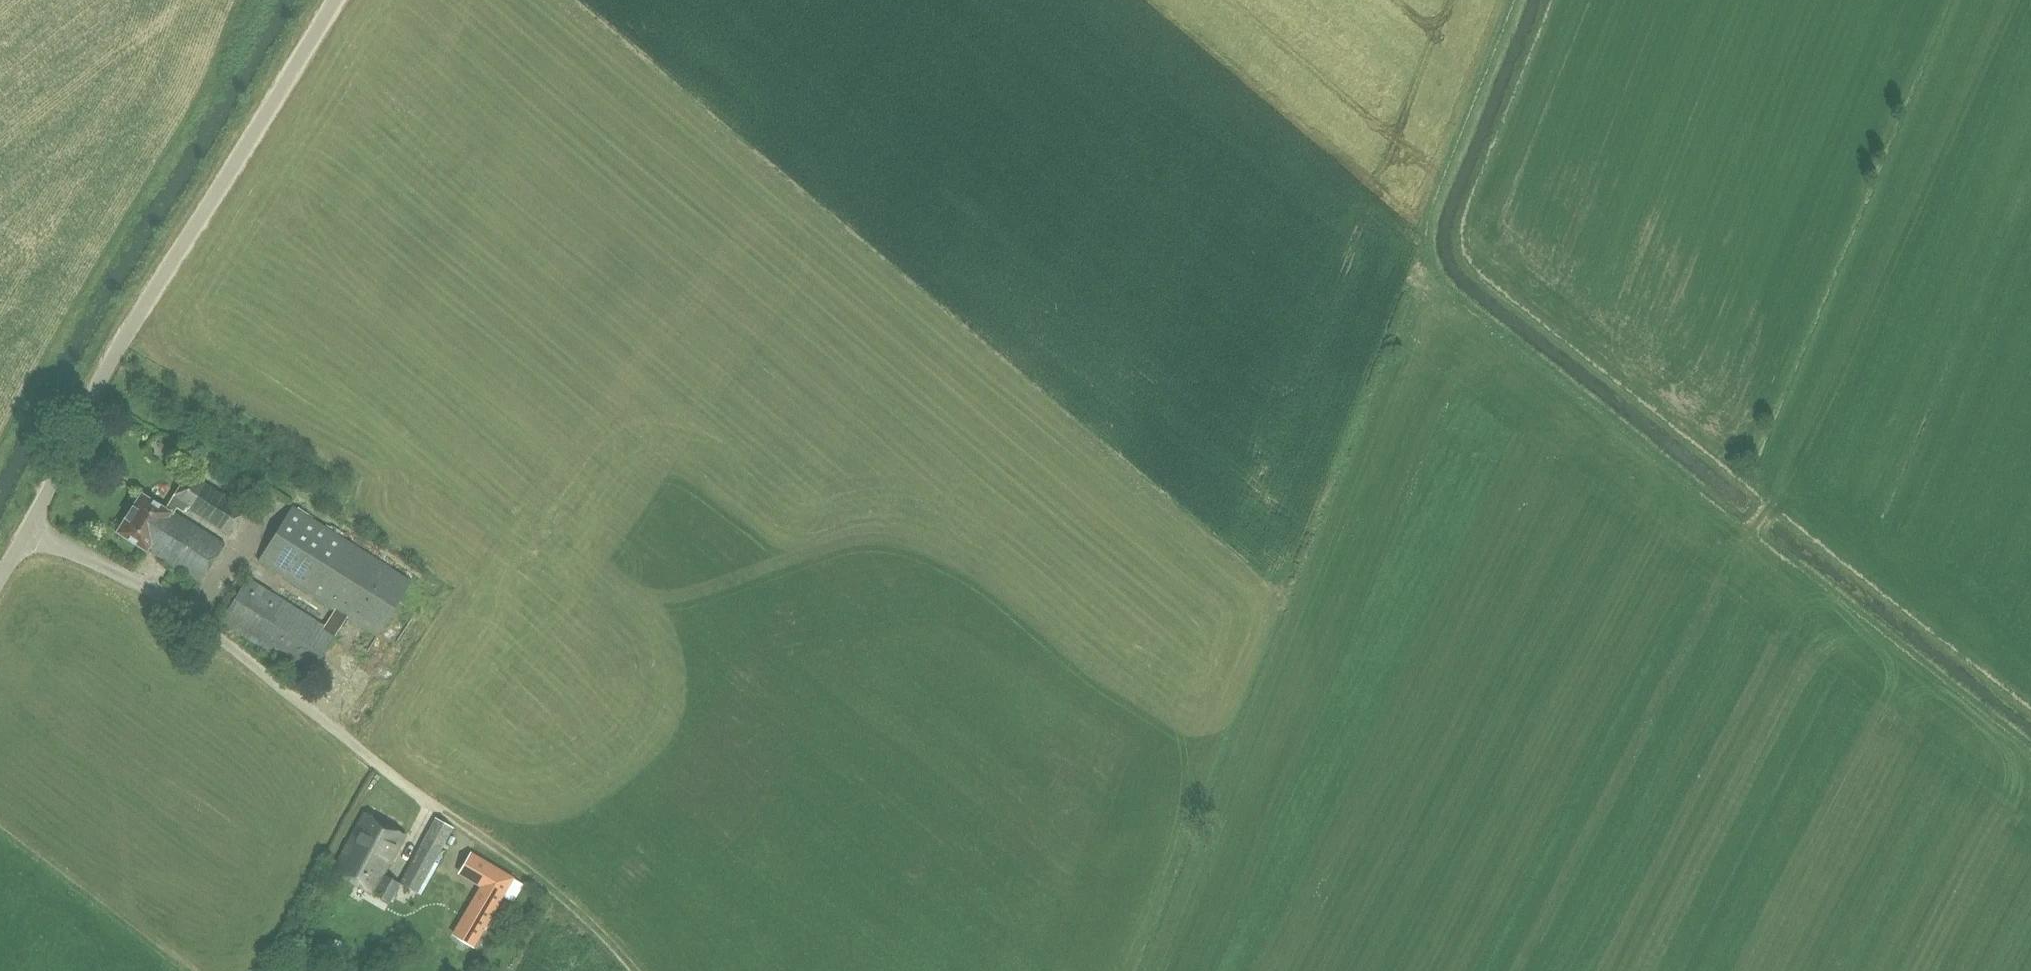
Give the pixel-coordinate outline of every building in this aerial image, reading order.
[(141,492),(116,531),(147,551),(148,549),(200,581),(224,542),(174,511),(177,507),(183,511),(186,506),(230,534),(247,508),(189,471),(166,508),(141,492)] [(410,581),(293,507),(259,561),(335,609),(324,626),(248,578),(222,621),(309,676),(346,616),(376,635),(410,581)] [(365,815),(332,870),(389,900),(398,886),(380,876),(404,837),(365,815)] [(426,836),(400,882),(418,892),(423,884),(434,889),(441,875),(431,869),(438,855),(451,861),(461,845),(448,837),(443,844),(426,836)] [(460,934),(456,940),(473,949),(511,877),(467,854),(458,873),(483,887),(460,934)]
